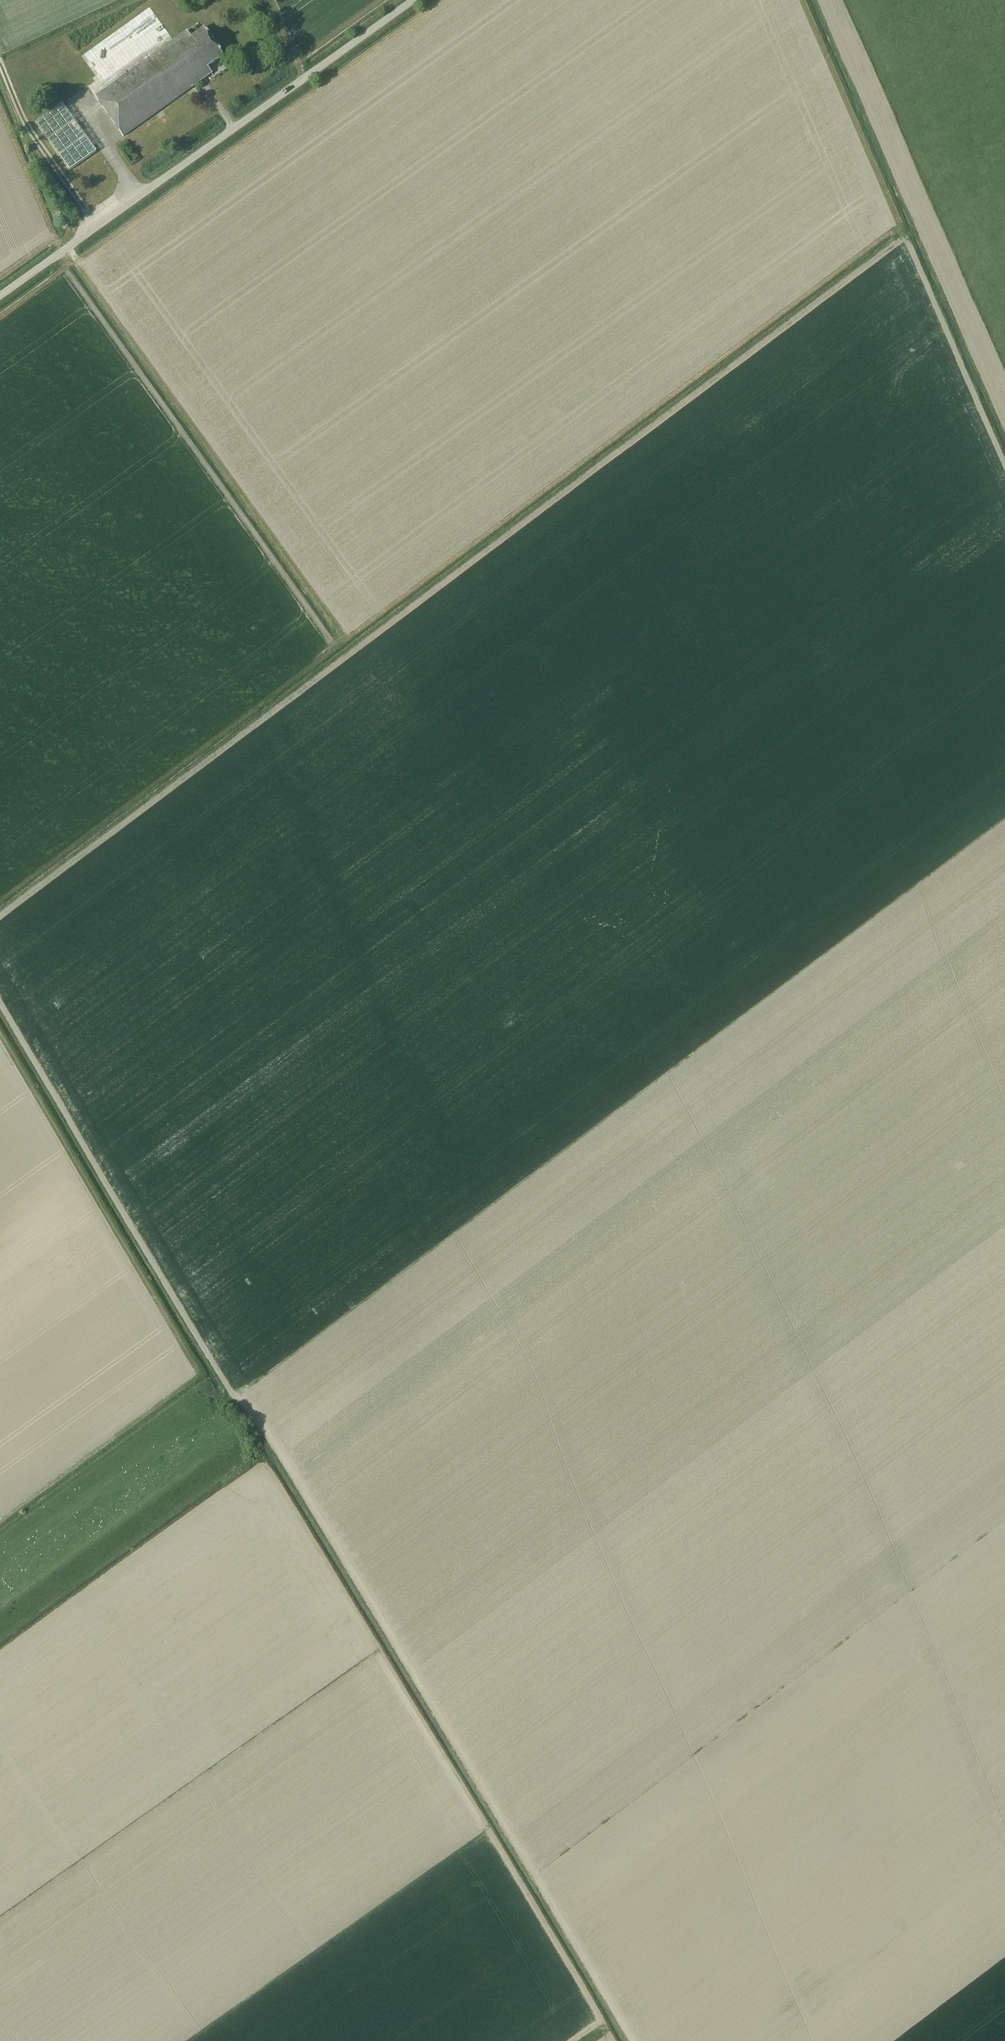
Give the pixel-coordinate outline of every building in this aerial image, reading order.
[(168,34),(150,8),(84,55),(103,81),(168,34)] [(95,95),(124,136),(215,71),(210,64),(223,54),(213,40),(214,40),(214,38),(213,36),(211,36),(210,36),(204,27),(189,38),(184,31),(95,95)] [(62,104),(36,123),(70,170),(96,150),(62,104)]
